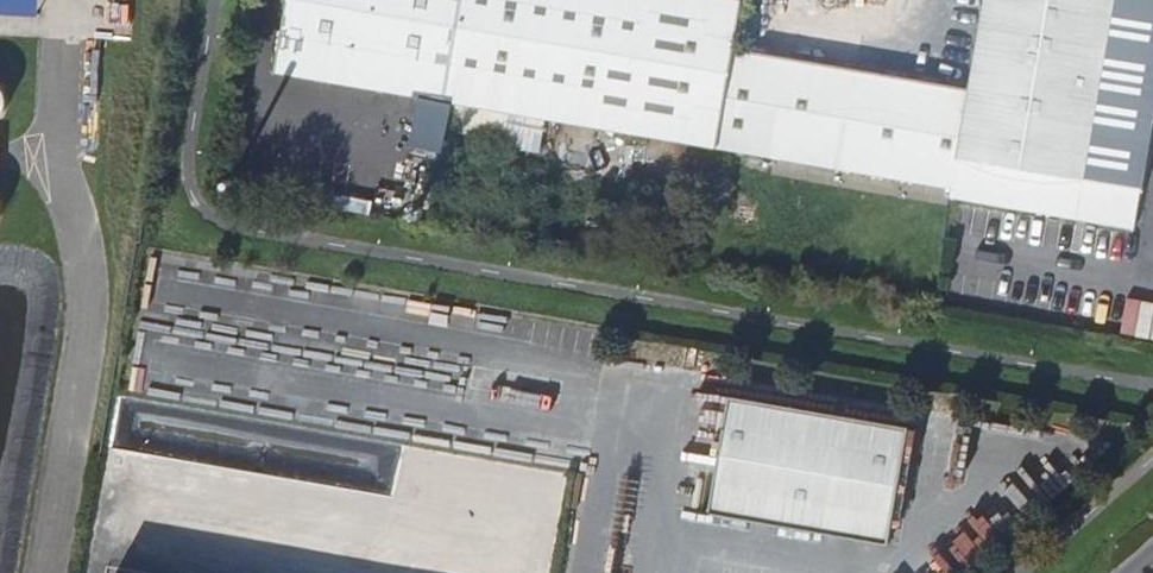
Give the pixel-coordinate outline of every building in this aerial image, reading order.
[(43,0),(0,0),(0,12),(43,14),(43,0)] [(272,68),(452,100),(470,0),(284,0),(272,68)] [(452,100),(719,147),(737,45),(744,0),(470,0),(452,100)] [(952,197),(1136,230),(1152,135),(1152,0),(987,0),(971,89),(954,188),(952,197)] [(737,45),(719,147),(954,188),(971,89),(737,45)] [(909,427),(730,395),(709,512),(891,544),(911,429),(909,427)]
